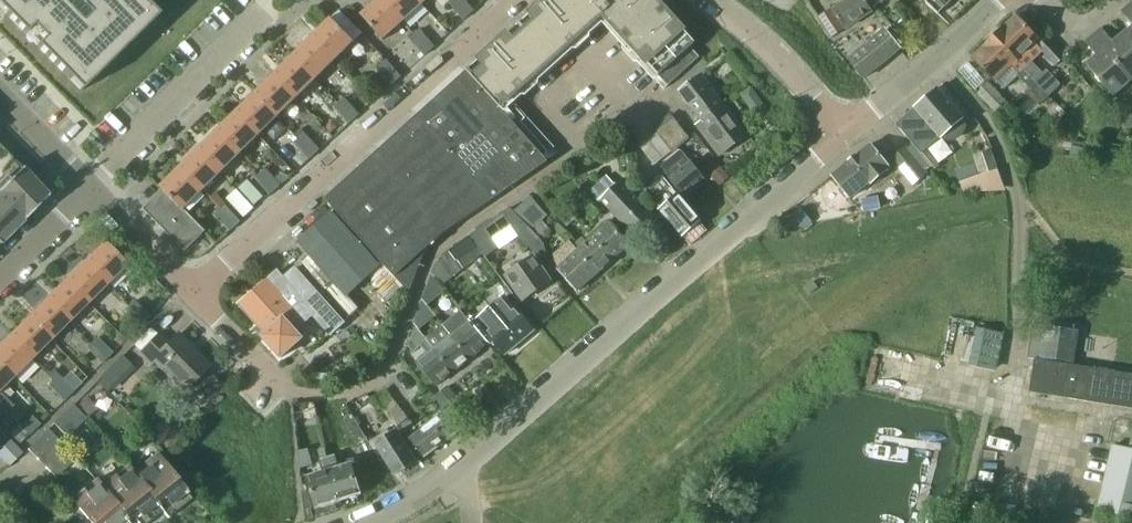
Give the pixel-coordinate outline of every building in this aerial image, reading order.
[(11,23),(26,39),(43,57),(58,73),(65,80),(77,93),(141,28),(156,12),(144,0),(0,0),(0,11),(11,23)] [(402,22),(383,0),(377,0),(361,15),(383,40),(402,22)] [(402,22),(422,4),(418,0),(383,0),(402,22)] [(472,13),(475,10),(466,0),(452,0),(449,3),(465,20),(472,13)] [(492,49),(512,72),(524,86),(587,30),(580,22),(561,0),(546,0),(492,49)] [(587,30),(603,15),(622,37),(629,25),(641,14),(656,0),(561,0),(580,22),(587,30)] [(667,87),(698,60),(700,58),(691,48),(695,44),(656,0),(641,14),(629,25),(622,37),(667,87)] [(818,17),(831,37),(844,29),(872,11),(865,0),(848,0),(832,10),(831,9),(818,17)] [(952,0),(930,0),(927,4),(939,15),(952,0)] [(1131,47),(1131,11),(1128,6),(1121,13),(1131,26),(1122,35),(1131,47)] [(434,35),(439,40),(441,39),(442,40),(455,28),(441,11),(434,17),(430,12),(423,19),(425,21),(424,22),(427,26),(429,25),(436,32),(434,35)] [(1016,16),(994,37),(1027,72),(1047,92),(1058,83),(1046,69),(1043,73),(1032,62),(1042,52),(1054,66),(1065,56),(1044,33),(1036,38),(1016,16)] [(311,37),(335,61),(354,42),(330,18),(311,37)] [(410,38),(425,55),(436,45),(421,28),(410,38)] [(1131,81),(1131,80),(1131,47),(1122,35),(1112,43),(1101,30),(1093,36),(1123,72),(1131,81)] [(867,46),(882,65),(900,50),(885,31),(867,46)] [(1127,84),(1131,81),(1123,72),(1093,36),(1085,43),(1096,56),(1086,65),(1112,97),(1127,84)] [(292,56),(316,80),(335,61),(311,37),(292,56)] [(987,43),(972,57),(987,72),(995,81),(1003,90),(1018,76),(1029,89),(1025,92),(1038,106),(1050,95),(1047,92),(1027,72),(994,37),(990,40),(987,43)] [(865,79),(882,65),(867,46),(849,60),(865,79)] [(481,59),(466,72),(542,159),(554,149),(554,148),(510,99),(513,96),(524,86),(512,72),(492,49),(481,59)] [(273,75),(297,99),(316,80),(292,56),(273,75)] [(391,85),(401,75),(387,60),(376,70),(391,85)] [(434,133),(492,201),(546,164),(542,159),(466,72),(409,124),(413,128),(407,134),(410,138),(412,136),(415,140),(410,144),(416,150),(434,133)] [(254,93),(278,117),(297,99),(273,75),(254,93)] [(702,76),(680,92),(690,106),(701,120),(723,104),(712,90),(702,76)] [(995,110),(1005,100),(985,81),(976,90),(995,110)] [(744,94),(753,105),(763,96),(754,85),(744,94)] [(916,105),(895,123),(921,153),(920,154),(930,167),(934,171),(940,167),(926,148),(941,135),(946,140),(950,142),(955,141),(959,138),(963,134),(966,128),(963,121),(964,120),(937,88),(936,87),(916,105)] [(235,112),(259,136),(278,117),(254,93),(235,112)] [(335,107),(342,115),(351,105),(345,98),(335,107)] [(701,120),(695,124),(713,148),(719,156),(744,136),(747,135),(735,119),(726,107),(723,104),(701,120)] [(351,105),(342,115),(349,123),(359,114),(351,105)] [(1128,126),(1131,123),(1131,113),(1130,110),(1121,117),(1128,126)] [(216,131),(239,155),(259,136),(235,112),(216,131)] [(672,152),(689,137),(673,119),(656,133),(672,152)] [(324,126),(331,133),(338,127),(331,120),(324,126)] [(372,156),(443,236),(459,223),(492,201),(434,133),(416,150),(410,144),(415,140),(412,136),(410,138),(407,134),(413,128),(409,124),(389,142),(372,156)] [(197,150),(220,174),(239,155),(216,131),(197,150)] [(296,143),(302,150),(312,141),(306,134),(296,143)] [(312,141),(302,150),(309,158),(319,149),(312,141)] [(869,184),(889,167),(870,144),(831,175),(840,186),(837,188),(845,198),(849,195),(850,197),(867,182),(869,184)] [(907,148),(893,159),(911,182),(915,186),(928,175),(925,171),(930,167),(920,154),(912,144),(907,148)] [(48,197),(31,181),(30,180),(22,171),(0,149),(0,244),(48,197)] [(969,155),(976,172),(955,180),(959,191),(1001,189),(992,166),(985,149),(969,155)] [(178,168),(201,192),(220,174),(197,150),(178,168)] [(685,195),(705,179),(681,151),(662,167),(685,195)] [(351,176),(422,256),(426,251),(430,246),(443,236),(372,156),(351,176)] [(162,191),(182,211),(184,210),(201,192),(178,168),(159,187),(162,191)] [(256,178),(262,185),(272,177),(266,170),(256,178)] [(325,199),(389,270),(408,292),(420,262),(422,256),(351,176),(328,196),(325,199)] [(272,177),(262,185),(269,194),(279,185),(272,177)] [(638,238),(657,221),(622,183),(616,187),(609,178),(590,194),(599,203),(602,200),(638,238)] [(682,237),(700,221),(678,196),(663,178),(657,183),(645,193),(661,211),(660,212),(682,237)] [(237,190),(227,200),(245,219),(255,209),(237,190)] [(204,231),(184,210),(182,211),(162,191),(144,209),(184,250),(204,231)] [(605,209),(599,203),(590,194),(579,204),(594,219),(605,209)] [(530,197),(515,211),(532,230),(542,221),(548,216),(530,197)] [(230,229),(240,220),(227,205),(217,214),(230,229)] [(554,213),(566,227),(576,218),(565,205),(554,213)] [(333,213),(301,241),(350,296),(383,268),(333,213)] [(608,223),(593,237),(613,259),(628,245),(608,223)] [(468,235),(449,249),(458,262),(463,269),(483,255),(478,248),(468,235)] [(593,237),(578,250),(598,272),(613,259),(593,237)] [(554,254),(553,255),(557,268),(558,269),(577,291),(598,272),(578,250),(569,240),(554,254)] [(102,243),(82,264),(105,287),(126,267),(102,243)] [(522,300),(550,282),(534,258),(507,276),(522,300)] [(82,264),(61,284),(85,307),(105,287),(82,264)] [(275,272),(240,304),(266,332),(261,336),(280,358),(296,343),(301,338),(294,330),(312,313),(331,334),(344,322),(295,269),(282,280),(275,272)] [(61,284),(41,304),(64,327),(85,307),(61,284)] [(477,321),(483,328),(504,355),(534,331),(517,310),(517,311),(505,297),(477,321)] [(124,311),(132,318),(140,310),(133,303),(124,311)] [(41,304),(21,324),(44,348),(64,327),(41,304)] [(132,318),(140,327),(148,319),(140,310),(132,318)] [(444,324),(471,358),(488,344),(470,321),(469,322),(460,310),(444,324)] [(443,342),(435,349),(454,371),(471,358),(444,324),(443,325),(436,315),(427,322),(443,342)] [(21,324),(0,344),(24,368),(44,348),(21,324)] [(436,385),(454,371),(435,349),(434,349),(415,326),(407,346),(413,352),(421,346),(428,355),(418,363),(436,385)] [(1076,362),(1080,333),(1048,327),(1043,357),(1076,362)] [(182,391),(208,366),(177,335),(167,345),(158,336),(138,355),(149,366),(153,362),(182,391)] [(85,348),(93,356),(104,346),(95,338),(85,348)] [(0,345),(0,385),(3,388),(5,386),(24,368),(0,344),(0,345)] [(104,346),(93,356),(101,365),(112,354),(104,346)] [(1034,359),(1029,392),(1131,408),(1131,375),(1034,359)] [(51,381),(47,386),(52,391),(63,381),(57,375),(51,381)] [(63,381),(52,391),(63,403),(74,392),(63,381)] [(11,407),(6,401),(12,394),(5,386),(3,388),(0,385),(0,418),(11,407)] [(373,399),(396,427),(408,418),(386,388),(373,399)] [(426,456),(440,445),(459,430),(445,412),(432,424),(426,416),(414,426),(420,432),(412,439),(426,456)] [(20,425),(11,434),(18,440),(21,444),(40,425),(31,416),(26,421),(21,426),(20,425)] [(355,444),(366,438),(354,419),(343,425),(355,444)] [(27,450),(37,460),(57,440),(47,430),(27,450)] [(395,475),(416,463),(397,433),(377,445),(395,475)] [(57,440),(37,460),(46,469),(59,456),(66,449),(57,440)] [(21,454),(13,446),(9,441),(5,445),(0,450),(0,458),(8,467),(18,457),(21,454)] [(1113,445),(1097,512),(1131,520),(1131,449),(1113,445)] [(296,451),(300,468),(312,465),(309,448),(296,451)] [(59,456),(46,469),(56,479),(76,459),(66,449),(59,456)] [(335,455),(327,458),(331,470),(340,499),(359,494),(353,475),(357,474),(354,464),(338,468),(335,455)] [(132,475),(162,513),(168,520),(191,501),(155,456),(132,475)] [(311,492),(302,495),(306,509),(315,506),(340,499),(331,470),(327,458),(319,460),(323,473),(306,478),(311,492)] [(127,522),(128,522),(133,518),(137,522),(149,522),(162,513),(132,475),(126,468),(100,489),(127,522)] [(100,489),(95,482),(71,501),(89,522),(127,522),(100,489)] [(1096,514),(1094,522),(1131,522),(1096,514)]
